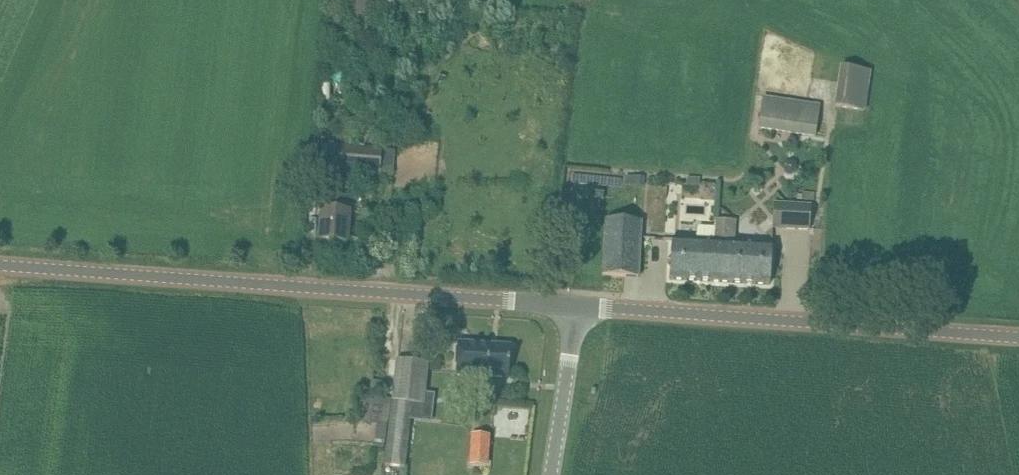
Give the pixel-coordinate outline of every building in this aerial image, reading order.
[(871,70),(840,66),(834,107),(865,111),(871,70)] [(760,128),(815,134),(818,114),(762,108),(760,128)] [(326,144),(325,171),(379,176),(381,148),(326,144)] [(322,210),(322,221),(320,241),(347,243),(349,212),(344,212),(346,197),(330,196),(329,210),(322,210)] [(810,229),(811,206),(774,204),(773,227),(810,229)] [(606,219),(604,255),(602,275),(639,277),(642,221),(606,219)] [(716,219),(715,241),(713,281),(770,285),(772,245),(734,243),(735,221),(716,219)] [(670,279),(713,281),(715,241),(672,239),(670,279)] [(456,374),(483,376),(484,344),(458,343),(456,374)] [(484,344),(483,376),(509,378),(511,346),(484,344)] [(397,359),(392,399),(367,396),(364,422),(377,423),(376,434),(388,435),(385,465),(405,467),(412,403),(423,404),(428,363),(397,359)] [(496,435),(527,436),(528,406),(498,405),(496,435)] [(489,437),(473,436),(471,463),(487,464),(489,437)]
